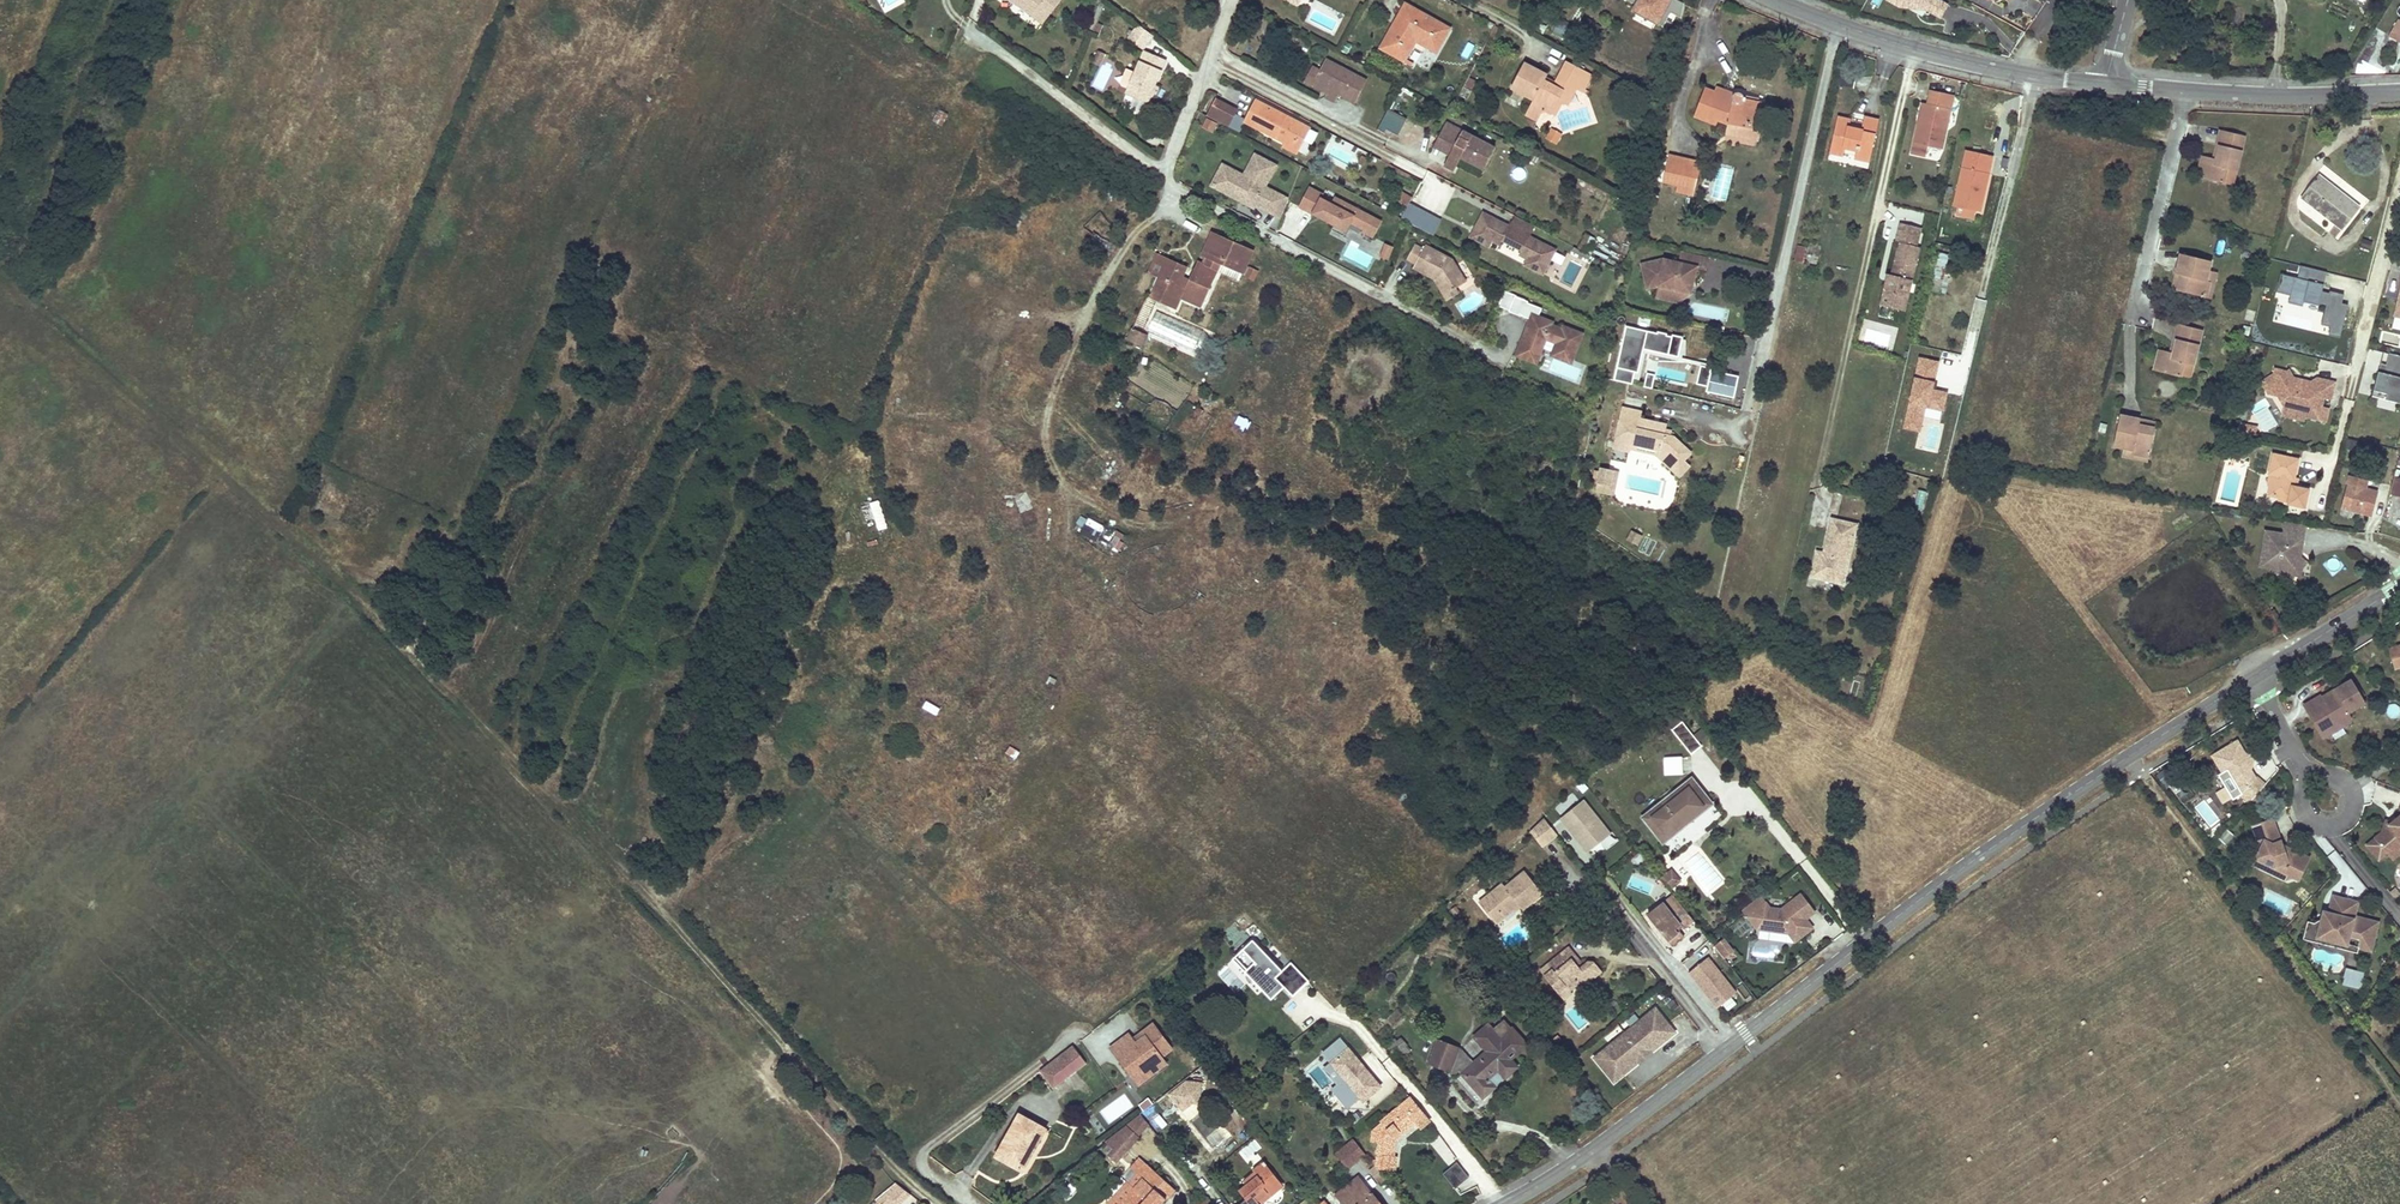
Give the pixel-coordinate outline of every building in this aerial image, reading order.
[(1031,14),(1042,1),(1054,10),(1061,0),(1012,0),(1031,14)] [(1099,22),(1106,2),(1103,0),(1100,0),(1092,20),(1099,22)] [(1635,11),(1664,26),(1671,12),(1681,17),(1682,2),(1678,0),(1628,0),(1638,5),(1635,11)] [(1909,12),(1926,11),(1940,19),(1948,4),(1940,0),(1888,0),(1909,12)] [(1042,1),(1031,14),(1043,23),(1054,10),(1042,1)] [(1403,61),(1409,51),(1415,40),(1435,52),(1449,29),(1404,3),(1379,47),(1403,61)] [(1559,18),(1552,31),(1565,38),(1572,25),(1559,18)] [(2399,41),(2399,19),(2398,18),(2388,36),(2399,42),(2399,41)] [(1099,22),(1092,20),(1089,29),(1098,33),(1102,23),(1099,22)] [(1487,35),(1490,37),(1493,38),(1499,28),(1493,25),(1487,35)] [(1142,46),(1150,36),(1137,26),(1129,36),(1142,46)] [(1415,45),(1409,58),(1430,68),(1436,56),(1415,45)] [(1165,58),(1143,49),(1135,69),(1126,65),(1119,84),(1127,88),(1125,92),(1146,101),(1165,58)] [(1578,84),(1584,87),(1594,70),(1568,56),(1559,74),(1578,84)] [(1354,102),(1355,100),(1366,81),(1326,59),(1320,70),(1315,79),(1314,81),(1329,90),(1326,94),(1325,96),(1334,101),(1339,94),(1354,102)] [(1546,73),(1524,61),(1511,86),(1533,96),(1525,112),(1538,119),(1544,108),(1553,112),(1565,89),(1554,83),(1544,78),(1546,73)] [(1315,79),(1320,70),(1313,68),(1305,83),(1326,94),(1329,90),(1314,81),(1315,79)] [(1554,83),(1565,89),(1553,112),(1556,113),(1561,102),(1568,105),(1578,84),(1559,74),(1554,83)] [(1458,94),(1462,96),(1466,98),(1475,81),(1466,77),(1458,94)] [(1717,85),(1714,91),(1732,99),(1732,98),(1732,97),(1732,96),(1732,95),(1733,95),(1733,94),(1733,93),(1734,93),(1734,92),(1717,85)] [(1694,115),(1715,124),(1716,118),(1729,124),(1758,129),(1760,118),(1756,117),(1759,101),(1745,99),(1745,98),(1745,97),(1745,96),(1745,95),(1744,94),(1744,93),(1743,93),(1743,92),(1742,92),(1741,91),(1740,91),(1739,91),(1738,91),(1737,91),(1736,91),(1735,92),(1734,92),(1734,93),(1733,93),(1733,94),(1733,95),(1732,95),(1732,96),(1732,97),(1732,98),(1732,99),(1714,91),(1705,87),(1694,115)] [(1909,154),(1924,157),(1927,145),(1940,148),(1951,94),(1929,88),(1926,101),(1921,100),(1909,154)] [(1228,127),(1233,118),(1237,108),(1217,97),(1207,116),(1228,127)] [(1297,150),(1302,140),(1308,129),(1255,102),(1244,122),(1297,150)] [(1405,118),(1389,109),(1380,127),(1386,130),(1387,128),(1396,133),(1405,118)] [(1829,153),(1836,154),(1842,155),(1844,147),(1855,149),(1853,158),(1868,161),(1877,119),(1863,117),(1860,128),(1848,125),(1850,118),(1837,116),(1829,153)] [(1204,119),(1201,129),(1214,133),(1217,123),(1204,119)] [(1451,150),(1461,130),(1445,122),(1435,142),(1451,150)] [(1727,135),(1756,141),(1758,129),(1729,124),(1727,135)] [(1545,140),(1558,145),(1562,134),(1549,129),(1545,140)] [(1493,147),(1461,130),(1451,150),(1443,165),(1453,170),(1455,166),(1459,157),(1482,169),(1493,147)] [(2203,181),(2213,184),(2222,186),(2225,172),(2234,174),(2243,138),(2220,133),(2213,162),(2208,160),(2203,181)] [(1939,161),(1941,152),(1929,148),(1926,157),(1939,161)] [(1966,149),(1952,205),(1954,206),(1952,215),(1974,219),(1976,213),(1979,212),(1993,155),(1966,149)] [(1675,193),(1693,197),(1701,163),(1679,158),(1668,155),(1665,171),(1662,180),(1662,183),(1676,186),(1675,193)] [(1277,195),(1263,188),(1274,167),(1254,156),(1243,178),(1231,172),(1220,192),(1239,201),(1241,198),(1254,205),(1268,212),(1277,195)] [(1455,166),(1477,177),(1482,169),(1459,157),(1455,166)] [(2203,181),(2208,160),(2200,159),(2196,180),(2203,181)] [(1211,187),(1220,192),(1231,172),(1221,167),(1211,187)] [(2225,172),(2222,186),(2231,188),(2234,174),(2225,172)] [(2342,230),(2351,219),(2359,207),(2318,176),(2301,198),(2342,230)] [(1380,225),(1333,200),(1329,207),(1320,202),(1322,198),(1307,190),(1297,209),(1312,217),(1313,214),(1323,219),(1321,222),(1332,228),(1330,233),(1342,239),(1349,226),(1362,233),(1360,235),(1372,241),(1380,225)] [(1406,208),(1410,196),(1400,192),(1396,204),(1406,208)] [(1280,218),(1287,200),(1277,195),(1268,212),(1280,218)] [(1254,205),(1241,198),(1239,201),(1253,208),(1254,205)] [(1439,221),(1408,204),(1400,220),(1404,222),(1431,237),(1439,221)] [(1483,213),(1471,236),(1488,245),(1491,240),(1500,245),(1503,239),(1522,249),(1519,255),(1528,259),(1525,265),(1542,274),(1555,251),(1529,237),(1534,226),(1515,216),(1510,227),(1483,213)] [(1323,219),(1313,214),(1312,217),(1321,222),(1323,219)] [(1918,227),(1897,223),(1895,231),(1916,236),(1918,227)] [(1897,243),(1888,281),(1885,280),(1882,295),(1892,297),(1890,306),(1903,309),(1917,246),(1914,246),(1916,236),(1895,231),(1893,242),(1897,243)] [(1198,262),(1195,267),(1214,278),(1217,271),(1220,264),(1242,273),(1252,250),(1213,234),(1201,263),(1198,262)] [(1393,247),(1385,244),(1380,255),(1388,259),(1393,247)] [(1465,283),(1451,261),(1425,247),(1422,251),(1414,246),(1406,261),(1415,265),(1413,269),(1433,280),(1434,278),(1437,279),(1447,295),(1465,283)] [(1806,249),(1796,246),(1793,261),(1802,263),(1806,249)] [(1935,277),(1938,278),(1942,279),(1947,251),(1940,249),(1935,277)] [(1692,286),(1696,268),(1704,271),(1707,258),(1681,252),(1678,264),(1664,260),(1641,266),(1646,290),(1658,287),(1675,291),(1686,284),(1692,286)] [(1158,279),(1167,258),(1155,253),(1146,273),(1158,279)] [(2209,263),(2181,256),(2176,275),(2182,277),(2179,292),(2204,298),(2208,283),(2205,282),(2207,271),(2209,263)] [(1203,305),(1214,278),(1195,267),(1189,281),(1180,277),(1185,266),(1167,258),(1158,279),(1150,298),(1176,310),(1182,296),(1203,305)] [(1217,271),(1239,280),(1242,273),(1220,264),(1217,271)] [(2338,314),(2344,288),(2328,285),(2330,274),(2284,264),(2279,287),(2314,294),(2310,316),(2327,320),(2324,333),(2332,334),(2336,314),(2338,314)] [(1244,278),(1254,282),(1258,271),(1248,267),(1244,278)] [(2208,283),(2204,298),(2212,300),(2218,273),(2207,271),(2205,282),(2208,283)] [(2182,277),(2176,275),(2173,291),(2179,292),(2182,277)] [(1468,288),(1465,283),(1447,295),(1437,279),(1434,278),(1433,280),(1447,302),(1468,288)] [(1677,303),(1690,294),(1692,286),(1686,284),(1675,291),(1658,287),(1655,298),(1677,303)] [(2391,330),(2399,332),(2399,291),(2391,330)] [(1880,304),(1890,306),(1892,297),(1882,295),(1880,304)] [(1538,320),(1542,310),(1507,296),(1501,310),(1530,322),(1530,320),(1535,319),(1538,320)] [(1526,341),(1519,359),(1535,365),(1544,341),(1556,345),(1552,355),(1570,362),(1580,336),(1562,329),(1561,332),(1552,329),(1553,326),(1538,320),(1535,319),(1530,320),(1530,322),(1523,340),(1526,341)] [(1679,354),(1683,335),(1673,333),(1673,335),(1667,334),(1668,332),(1658,330),(1658,331),(1626,325),(1614,380),(1632,384),(1635,371),(1638,372),(1644,347),(1679,354)] [(2158,375),(2168,377),(2177,379),(2181,365),(2193,368),(2201,332),(2178,327),(2171,356),(2163,354),(2158,375)] [(1132,329),(1127,341),(1142,347),(1147,335),(1132,329)] [(2158,375),(2163,354),(2156,353),(2152,373),(2158,375)] [(2384,376),(2389,356),(2384,355),(2379,375),(2384,376)] [(2399,405),(2399,359),(2389,356),(2384,376),(2379,375),(2373,399),(2399,406),(2399,405)] [(1938,362),(1919,357),(1903,428),(1919,431),(1925,406),(1942,409),(1946,393),(1932,390),(1938,362)] [(2181,365),(2177,379),(2190,382),(2193,368),(2181,365)] [(1739,378),(1712,372),(1712,369),(1701,367),(1697,385),(1708,388),(1707,393),(1735,399),(1739,378)] [(2297,380),(2291,379),(2287,371),(2285,373),(2273,370),(2272,375),(2259,382),(2266,395),(2277,398),(2277,399),(2281,405),(2282,406),(2293,409),(2291,418),(2302,422),(2303,418),(2323,423),(2326,410),(2319,408),(2322,399),(2328,401),(2333,384),(2315,380),(2303,387),(2296,385),(2297,380)] [(1654,375),(1646,373),(1643,385),(1652,387),(1654,375)] [(2291,418),(2293,409),(2282,406),(2280,416),(2291,418)] [(1659,451),(1658,453),(1656,456),(1678,476),(1687,467),(1682,462),(1689,454),(1672,438),(1664,436),(1666,427),(1638,421),(1640,414),(1622,410),(1616,440),(1624,442),(1627,446),(1633,447),(1633,445),(1659,451)] [(1240,416),(1234,425),(1245,432),(1251,423),(1240,416)] [(2120,417),(2113,445),(2120,447),(2132,450),(2131,454),(2146,458),(2153,431),(2137,427),(2139,422),(2120,417)] [(2153,431),(2154,425),(2139,422),(2137,427),(2153,431)] [(2246,424),(2240,423),(2238,433),(2247,435),(2248,428),(2246,424)] [(2248,428),(2247,435),(2254,437),(2256,426),(2246,424),(2248,428)] [(1629,450),(1656,456),(1658,453),(1659,451),(1633,445),(1633,447),(1627,446),(1624,442),(1616,440),(1614,448),(1628,452),(1629,450)] [(2118,457),(2145,464),(2146,458),(2131,454),(2132,450),(2120,447),(2118,457)] [(1614,451),(1612,459),(1626,462),(1628,454),(1614,451)] [(2292,489),(2297,464),(2270,457),(2265,475),(2271,477),(2269,486),(2266,496),(2276,498),(2288,501),(2287,508),(2302,512),(2307,492),(2292,489)] [(1610,488),(1613,472),(1600,469),(1597,485),(1610,488)] [(1613,496),(1618,473),(1613,472),(1610,488),(1597,485),(1595,492),(1613,496)] [(2271,477),(2265,475),(2263,485),(2269,486),(2271,477)] [(2373,518),(2379,495),(2367,492),(2369,483),(2351,479),(2343,511),(2373,518)] [(1915,506),(1924,508),(1927,493),(1918,491),(1915,506)] [(2288,501),(2276,498),(2275,505),(2287,508),(2288,501)] [(881,501),(871,503),(876,532),(886,530),(881,501)] [(1019,514),(1022,526),(1037,521),(1033,509),(1019,514)] [(1096,540),(1107,521),(1092,512),(1080,532),(1096,540)] [(1858,525),(1832,519),(1825,552),(1819,550),(1812,577),(1845,584),(1858,525)] [(2303,531),(2285,528),(2283,536),(2301,540),(2303,531)] [(1631,531),(1626,541),(1637,547),(1642,537),(1631,531)] [(2283,536),(2264,532),(2257,566),(2272,569),(2271,572),(2297,578),(2299,570),(2302,567),(2297,560),(2301,540),(2283,536)] [(2387,645),(2394,667),(2399,665),(2399,641),(2387,645)] [(2322,695),(2305,705),(2315,723),(2323,718),(2332,734),(2353,722),(2351,718),(2348,714),(2366,703),(2352,680),(2331,691),(2333,694),(2324,699),(2322,695)] [(925,702),(922,710),(936,717),(940,709),(925,702)] [(2332,734),(2323,718),(2315,723),(2314,723),(2323,739),(2332,734)] [(1690,756),(1695,752),(1700,749),(1681,723),(1671,730),(1690,756)] [(2240,738),(2212,752),(2233,796),(2239,792),(2249,800),(2266,782),(2256,775),(2251,765),(2255,759),(2254,753),(2248,753),(2240,738)] [(1664,776),(1683,776),(1683,757),(1664,757),(1664,776)] [(1661,844),(1696,816),(1711,804),(1691,780),(1677,791),(1641,819),(1651,832),(1661,844)] [(1581,801),(1560,818),(1586,850),(1607,833),(1581,801)] [(2368,840),(2380,856),(2389,849),(2397,857),(2399,854),(2399,807),(2399,808),(2368,840)] [(1700,817),(1706,826),(1720,817),(1714,808),(1700,817)] [(2272,815),(2252,822),(2260,840),(2251,860),(2297,879),(2309,853),(2280,839),(2272,815)] [(1540,846),(1555,834),(1542,819),(1528,832),(1540,846)] [(2224,846),(2234,837),(2227,830),(2217,838),(2224,846)] [(1672,852),(1690,840),(1684,831),(1666,844),(1672,852)] [(1499,882),(1477,901),(1487,915),(1494,910),(1501,918),(1518,905),(1521,909),(1541,892),(1522,870),(1502,887),(1499,882)] [(1667,873),(1675,883),(1679,881),(1671,871),(1667,873)] [(1660,879),(1668,889),(1675,883),(1667,873),(1660,879)] [(2399,895),(2395,889),(2390,893),(2395,899),(2399,895)] [(2305,918),(2302,934),(2371,951),(2379,918),(2354,912),(2358,896),(2332,890),(2327,909),(2317,907),(2314,920),(2305,918)] [(1675,926),(1677,925),(1679,924),(1683,928),(1693,920),(1672,894),(1646,915),(1669,946),(1682,936),(1675,926)] [(1770,908),(1761,896),(1742,910),(1758,930),(1788,934),(1791,931),(1796,932),(1801,938),(1813,928),(1806,920),(1815,912),(1802,894),(1781,910),(1770,908)] [(1494,910),(1487,915),(1494,922),(1501,918),(1494,910)] [(1791,931),(1788,934),(1794,943),(1801,938),(1796,932),(1791,931)] [(1307,980),(1289,961),(1280,969),(1251,938),(1233,955),(1263,987),(1273,977),(1281,986),(1290,995),(1307,980)] [(1715,946),(1724,957),(1733,950),(1724,939),(1715,946)] [(1567,946),(1547,962),(1551,968),(1543,974),(1557,991),(1565,985),(1568,990),(1578,983),(1582,987),(1600,971),(1593,962),(1587,961),(1578,968),(1575,964),(1570,958),(1574,954),(1567,946)] [(1570,958),(1575,964),(1578,960),(1574,954),(1570,958)] [(1736,993),(1707,957),(1689,972),(1718,1008),(1736,993)] [(2360,990),(2364,974),(2350,970),(2346,986),(2360,990)] [(1271,996),(1281,986),(1273,977),(1263,987),(1271,996)] [(1563,999),(1571,993),(1568,990),(1565,985),(1557,991),(1563,999)] [(1667,1040),(1675,1033),(1656,1009),(1595,1058),(1615,1082),(1623,1075),(1620,1072),(1634,1061),(1636,1064),(1652,1052),(1650,1048),(1664,1037),(1667,1040)] [(1450,1066),(1456,1068),(1481,1098),(1518,1068),(1511,1060),(1506,1054),(1523,1040),(1506,1019),(1494,1029),(1491,1025),(1476,1037),(1488,1051),(1473,1063),(1460,1047),(1437,1038),(1428,1061),(1449,1069),(1450,1066)] [(1162,1062),(1159,1059),(1170,1051),(1151,1026),(1140,1035),(1143,1038),(1133,1045),(1131,1042),(1127,1036),(1109,1050),(1129,1077),(1137,1071),(1143,1077),(1162,1062)] [(1133,1045),(1143,1038),(1140,1035),(1131,1042),(1133,1045)] [(1652,1052),(1667,1040),(1664,1037),(1650,1048),(1652,1052)] [(1340,1039),(1325,1051),(1333,1061),(1330,1063),(1345,1081),(1333,1091),(1347,1108),(1359,1098),(1363,1102),(1380,1087),(1340,1039)] [(1506,1054),(1511,1060),(1528,1046),(1523,1040),(1506,1054)] [(1070,1045),(1039,1070),(1052,1087),(1084,1062),(1070,1045)] [(1623,1075),(1636,1064),(1634,1061),(1620,1072),(1623,1075)] [(1137,1087),(1165,1065),(1162,1062),(1143,1077),(1137,1071),(1129,1077),(1137,1087)] [(1187,1083),(1169,1097),(1180,1112),(1190,1104),(1198,1105),(1200,1084),(1187,1083)] [(1154,1105),(1148,1098),(1139,1105),(1144,1113),(1154,1105)] [(1375,1168),(1384,1170),(1393,1172),(1395,1158),(1393,1158),(1395,1139),(1414,1123),(1416,1125),(1424,1118),(1409,1098),(1381,1121),(1383,1124),(1372,1134),(1371,1143),(1379,1143),(1375,1168)] [(996,1158),(1011,1166),(1026,1175),(1049,1132),(1020,1115),(996,1158)] [(1167,1126),(1159,1115),(1151,1122),(1159,1132),(1167,1126)] [(1141,1116),(1127,1126),(1140,1136),(1148,1125),(1141,1116)] [(1419,1130),(1429,1122),(1424,1118),(1416,1125),(1419,1130)] [(1127,1126),(1109,1140),(1113,1146),(1104,1153),(1115,1164),(1140,1136),(1127,1126)] [(1352,1165),(1358,1160),(1364,1156),(1353,1142),(1342,1152),(1352,1165)] [(1352,1165),(1342,1152),(1334,1157),(1344,1171),(1352,1165)] [(1129,1168),(1137,1176),(1147,1166),(1139,1158),(1129,1168)] [(1255,1177),(1267,1168),(1262,1161),(1250,1170),(1253,1174),(1255,1177)] [(1468,1178),(1456,1163),(1442,1174),(1454,1189),(1468,1178)] [(1137,1176),(1128,1186),(1133,1191),(1121,1203),(1162,1203),(1174,1191),(1147,1166),(1137,1176)] [(1242,1203),(1261,1203),(1282,1187),(1267,1168),(1255,1177),(1253,1174),(1242,1183),(1244,1186),(1237,1191),(1245,1202),(1242,1203)] [(1360,1177),(1335,1197),(1341,1203),(1382,1203),(1360,1177)] [(908,1196),(894,1185),(874,1203),(875,1203),(899,1203),(908,1196)]
